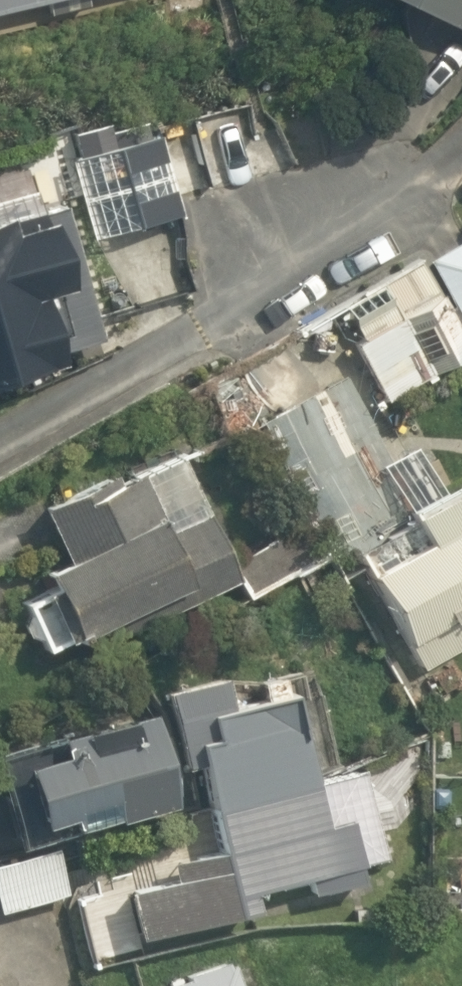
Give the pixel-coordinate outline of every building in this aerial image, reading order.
[(461,32),(461,0),(388,0),(461,32)] [(66,213),(0,236),(0,402),(95,370),(71,300),(93,293),(66,213)] [(379,408),(461,367),(461,244),(385,283),(391,297),(337,324),(379,408)] [(397,462),(324,349),(284,375),(297,395),(273,411),(332,503),(397,462)] [(63,587),(90,642),(246,569),(187,445),(51,509),(84,577),(63,587)] [(421,527),(432,546),(382,576),(425,649),(461,627),(461,503),(421,527)] [(185,733),(42,774),(60,839),(211,797),(227,852),(190,862),(194,879),(136,896),(151,948),(279,912),(274,897),(317,884),(321,898),(401,875),(371,770),(324,783),(301,702),(246,717),(234,675),(174,692),(185,733)] [(0,867),(0,904),(2,915),(68,903),(60,857),(0,867)] [(247,963),(176,985),(254,985),(247,963)]
